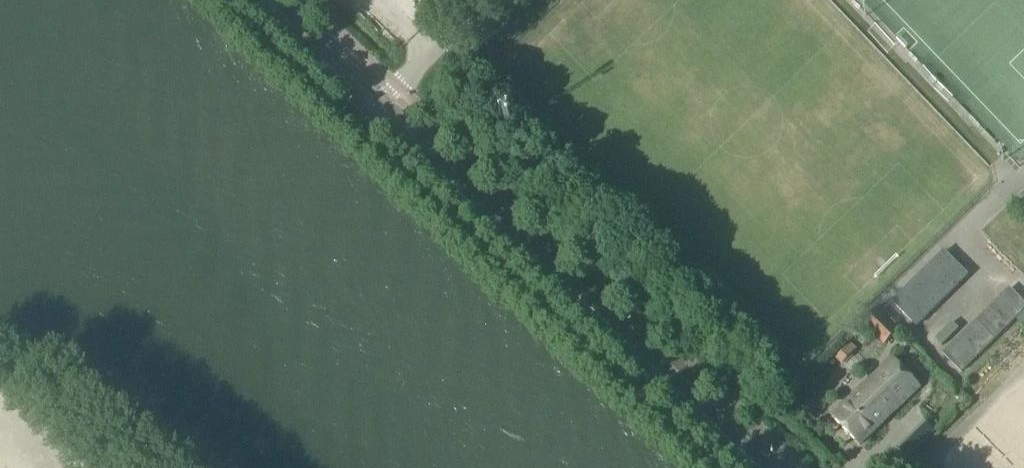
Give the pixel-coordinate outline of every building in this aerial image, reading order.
[(893,303),(916,327),(967,276),(944,252),(893,303)] [(960,338),(943,354),(961,372),(1023,310),(1023,304),(1010,289),(960,338)] [(864,325),(884,345),(897,332),(877,312),(864,325)] [(840,356),(848,364),(857,356),(849,347),(840,356)] [(832,417),(860,446),(920,388),(892,359),(832,417)]
